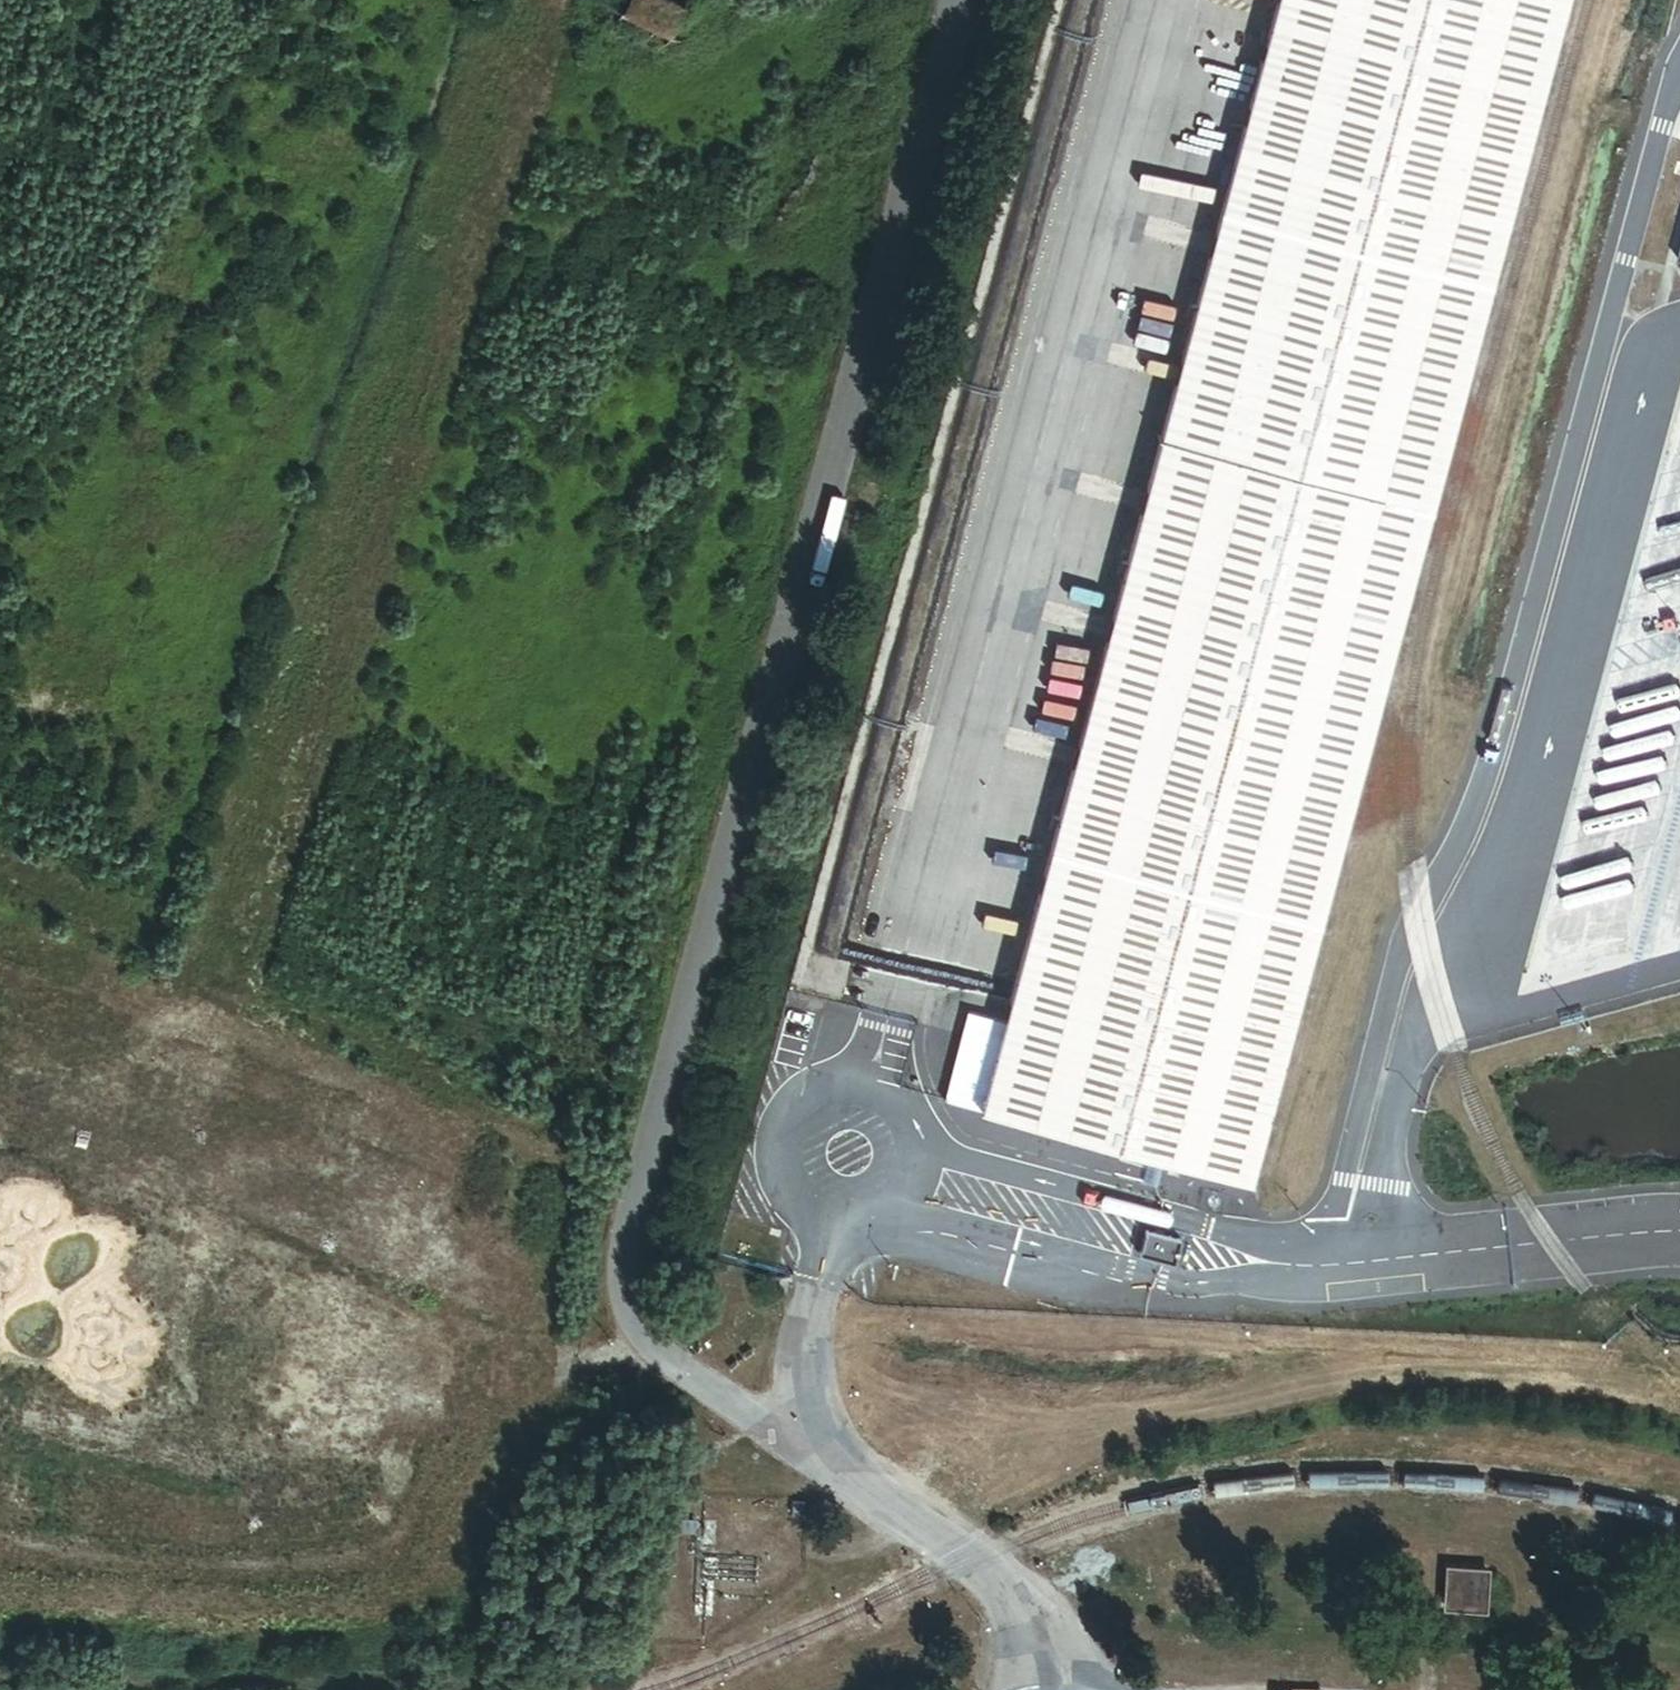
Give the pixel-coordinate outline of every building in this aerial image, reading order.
[(683,0),(682,0),(626,0),(621,10),(669,31),(683,0)] [(1564,0),(1276,0),(1004,1023),(968,1013),(945,1103),(1252,1186),(1564,0)] [(1182,1240),(1148,1232),(1143,1255),(1177,1263),(1182,1240)] [(803,1513),(804,1500),(788,1499),(787,1512),(803,1513)]
